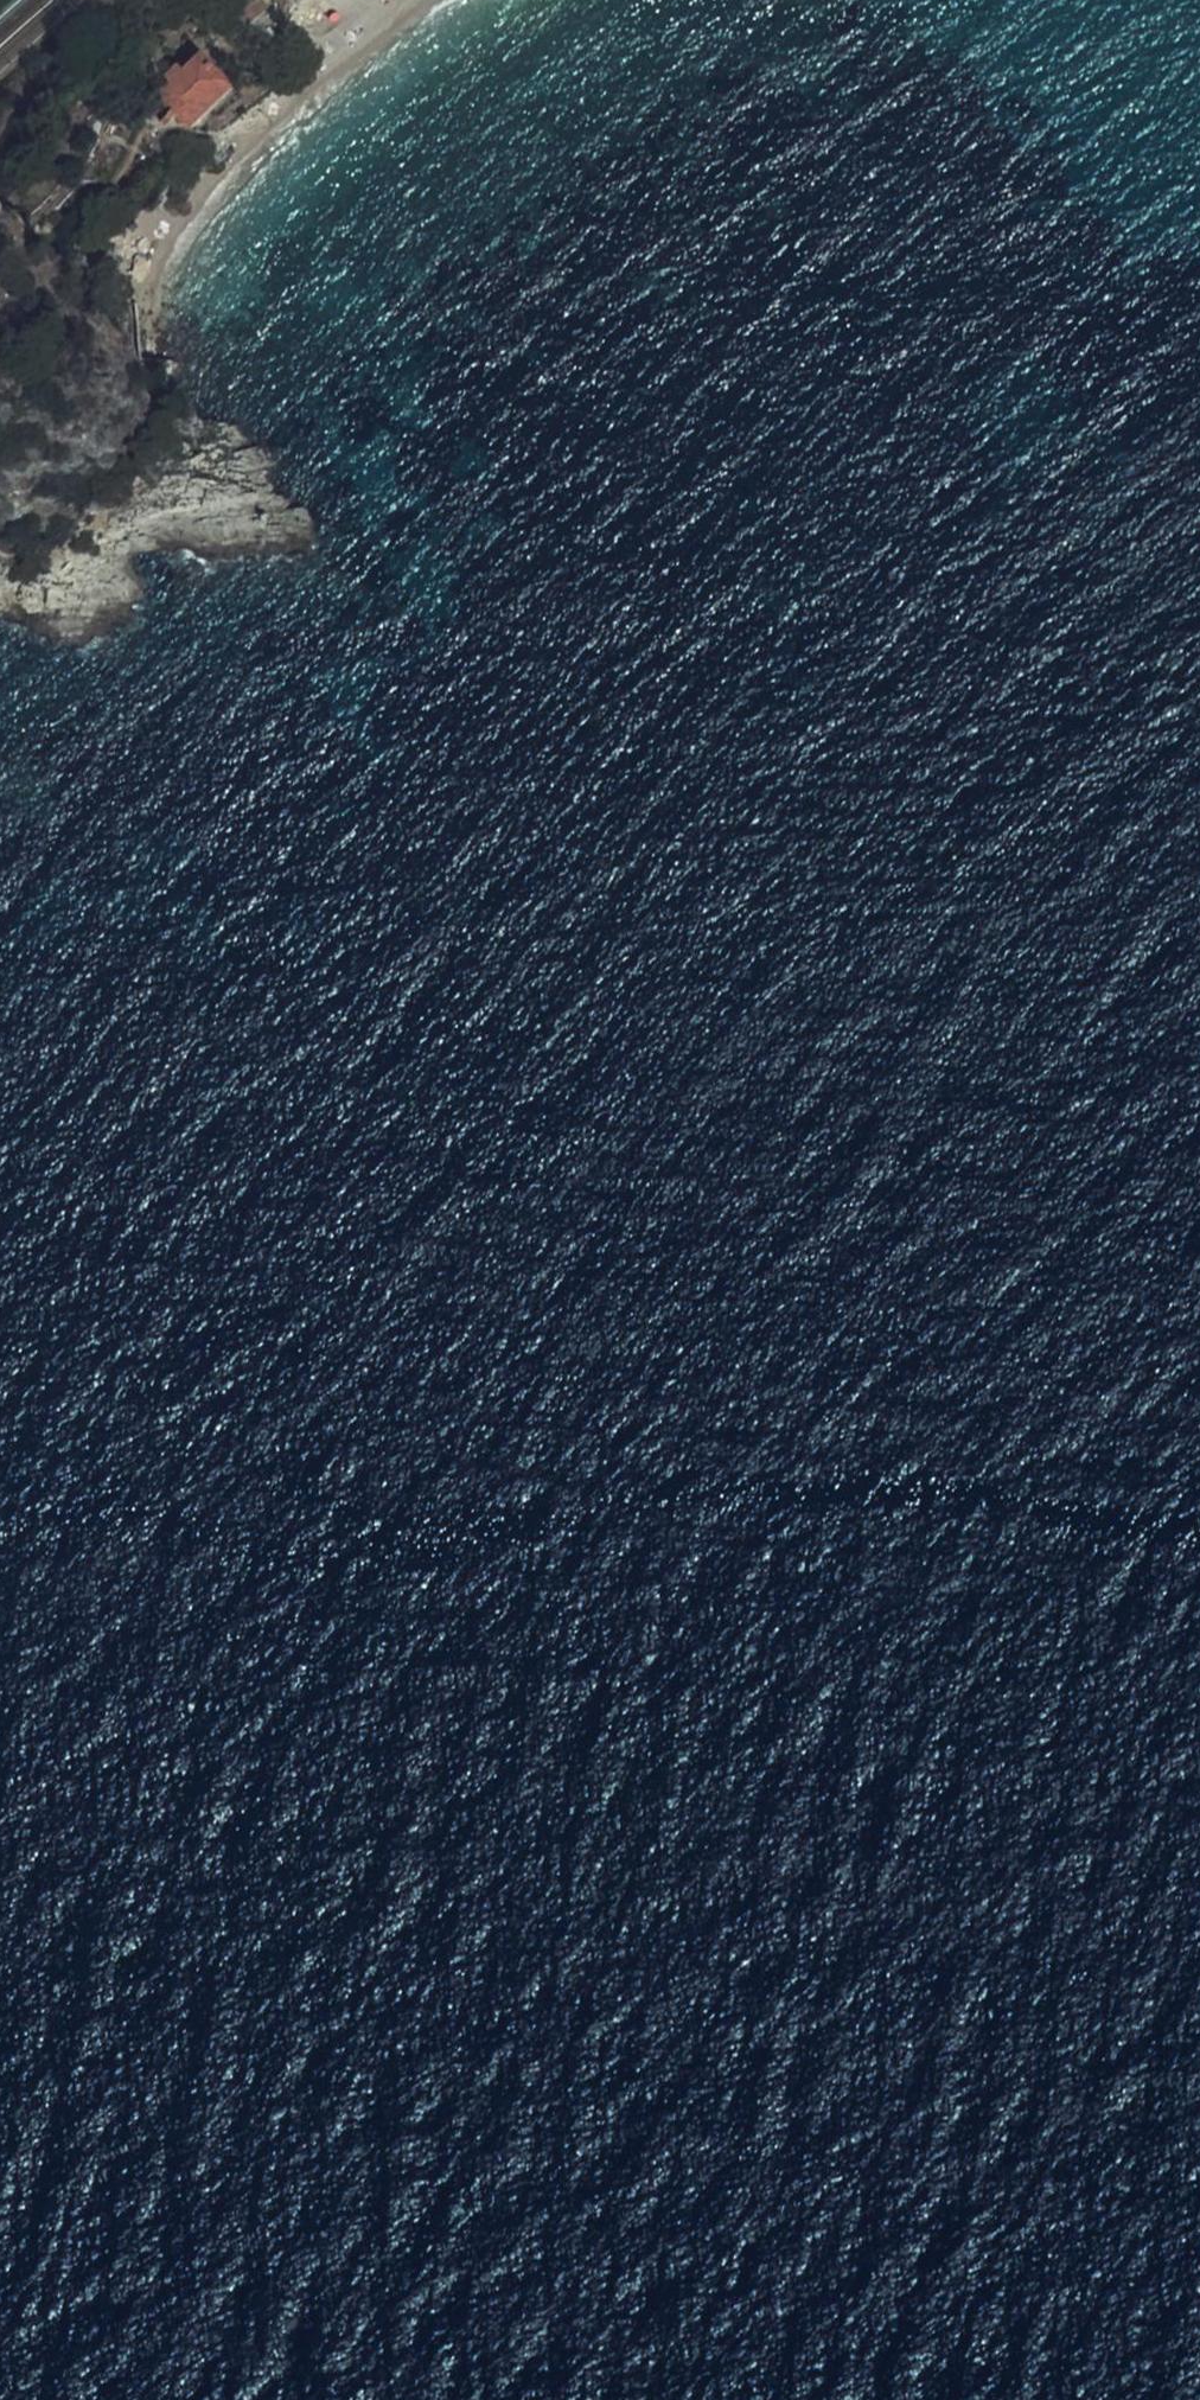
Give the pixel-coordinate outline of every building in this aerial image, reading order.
[(238,31),(256,18),(252,12),(267,2),(266,0),(223,0),(199,16),(200,20),(235,33),(238,31)] [(227,79),(212,64),(201,53),(194,59),(184,68),(179,62),(168,72),(173,78),(158,92),(183,119),(227,79)]
